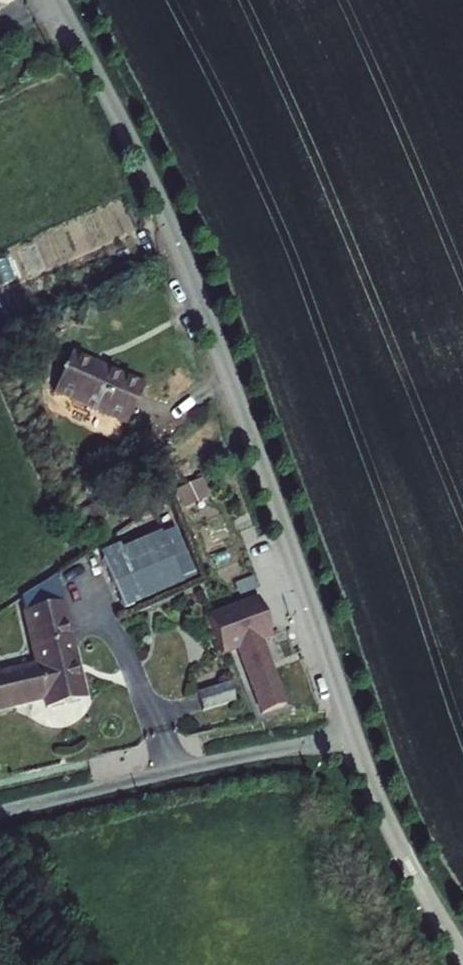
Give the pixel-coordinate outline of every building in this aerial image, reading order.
[(71,352),(54,388),(129,422),(145,385),(71,352)] [(188,506),(214,495),(207,476),(180,487),(188,506)] [(159,530),(102,554),(126,609),(183,585),(159,530)] [(0,676),(0,712),(35,704),(37,713),(78,704),(50,578),(13,602),(28,669),(0,676)] [(257,600),(209,618),(222,655),(236,649),(261,714),(286,704),(262,640),(271,636),(257,600)] [(232,683),(200,694),(205,710),(237,700),(232,683)]
